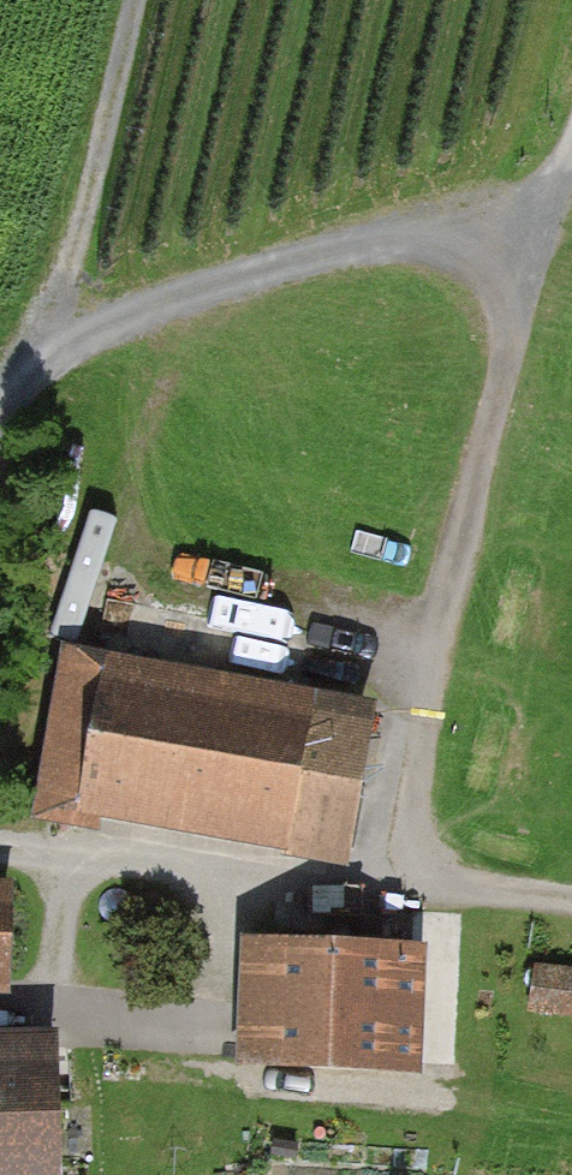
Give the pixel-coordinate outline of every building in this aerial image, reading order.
[(387,703),(128,660),(102,815),(360,859),(387,703)] [(0,886),(0,989),(24,990),(29,887),(0,886)] [(455,945),(291,940),(287,1066),(451,1071),(455,945)] [(87,1027),(0,1030),(0,1174),(91,1174),(87,1027)]
